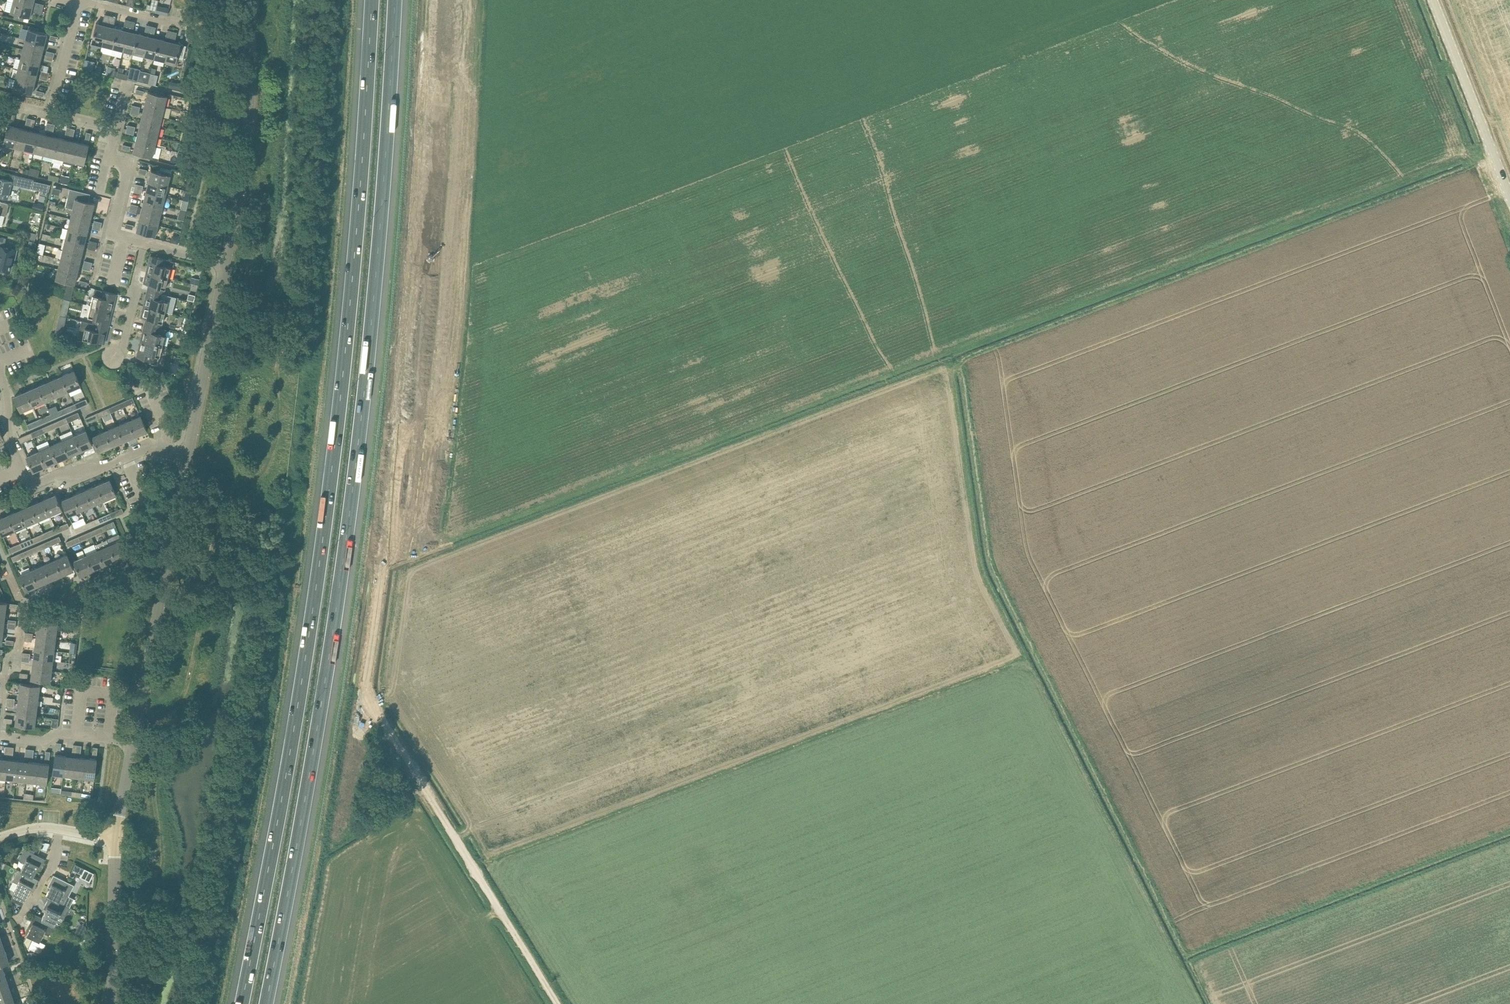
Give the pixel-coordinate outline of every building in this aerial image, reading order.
[(13,2),(43,9),(44,4),(34,2),(34,0),(13,0),(13,2)] [(43,9),(13,2),(10,12),(16,14),(14,18),(23,20),(24,16),(30,17),(31,11),(42,14),(43,9)] [(91,42),(102,45),(109,15),(105,14),(102,24),(96,23),(91,42)] [(102,45),(112,48),(117,28),(112,27),(114,16),(109,15),(102,45)] [(112,48),(123,50),(130,20),(125,19),(123,30),(117,28),(112,48)] [(123,50),(133,53),(138,34),(133,32),(135,22),(130,20),(123,50)] [(133,53),(144,55),(151,26),(146,24),(144,35),(138,34),(133,53)] [(144,55),(154,58),(159,39),(154,37),(156,27),(151,26),(144,55)] [(28,29),(25,39),(44,44),(47,34),(28,29)] [(154,58),(165,61),(172,31),(167,30),(165,40),(159,39),(154,58)] [(172,31),(165,61),(176,63),(177,58),(183,59),(186,45),(174,43),(177,32),(172,31)] [(25,39),(23,49),(42,54),(44,44),(25,39)] [(23,49),(20,59),(39,64),(42,54),(23,49)] [(13,67),(18,69),(37,73),(39,64),(20,59),(16,58),(13,67)] [(83,68),(93,71),(95,61),(86,59),(83,68)] [(108,66),(106,74),(117,77),(118,71),(115,70),(116,68),(108,66)] [(128,73),(127,79),(135,81),(138,81),(138,78),(139,76),(140,70),(129,68),(128,73)] [(18,69),(15,78),(34,83),(37,73),(18,69)] [(150,78),(148,84),(156,85),(158,75),(151,73),(150,78)] [(138,78),(138,81),(148,84),(150,78),(139,76),(138,78)] [(34,83),(15,78),(13,89),(19,91),(32,94),(32,93),(34,83)] [(171,81),(169,87),(181,90),(182,84),(171,81)] [(148,91),(145,101),(165,106),(167,96),(148,91)] [(145,101),(143,112),(162,116),(165,106),(145,101)] [(143,112),(140,122),(160,126),(162,116),(143,112)] [(140,122),(138,132),(157,136),(160,126),(140,122)] [(4,144),(14,146),(18,128),(8,125),(9,125),(8,125),(3,144),(4,144)] [(14,146),(24,149),(28,130),(18,128),(14,146)] [(24,149),(34,151),(38,133),(28,130),(24,149)] [(138,132),(135,142),(155,146),(157,136),(138,132)] [(34,151),(44,154),(48,135),(38,133),(34,151)] [(44,154),(54,156),(58,138),(48,135),(44,154)] [(54,156),(64,159),(68,140),(58,138),(54,156)] [(65,159),(64,163),(65,165),(69,166),(71,165),(72,161),(73,161),(78,142),(68,140),(64,159),(65,159)] [(78,142),(73,161),(84,164),(89,144),(88,144),(88,145),(78,142)] [(155,146),(135,142),(133,152),(152,156),(155,146)] [(169,163),(176,164),(179,152),(172,150),(169,163)] [(30,170),(29,174),(38,177),(40,170),(31,167),(30,170)] [(151,170),(148,181),(168,185),(170,175),(151,170)] [(8,198),(12,183),(15,184),(17,176),(10,174),(9,180),(0,178),(0,196),(8,198)] [(17,176),(15,184),(31,188),(33,180),(17,176)] [(148,181),(146,191),(165,195),(168,185),(148,181)] [(70,188),(65,207),(73,209),(75,198),(85,201),(88,202),(90,194),(85,192),(70,188)] [(146,191),(144,200),(163,205),(165,195),(146,191)] [(75,198),(73,209),(92,214),(94,203),(88,202),(85,201),(75,198)] [(180,209),(186,211),(188,201),(182,199),(180,209)] [(144,200),(141,210),(160,215),(163,205),(144,200)] [(6,214),(9,203),(0,202),(0,213),(6,214)] [(73,209),(70,218),(90,223),(92,214),(73,209)] [(141,210),(139,220),(158,225),(160,215),(141,210)] [(70,218),(68,229),(87,233),(90,223),(70,218)] [(139,220),(136,231),(147,233),(146,236),(153,238),(154,235),(155,235),(158,225),(139,220)] [(68,229),(65,239),(85,243),(87,233),(68,229)] [(28,231),(27,238),(35,240),(37,233),(28,231)] [(10,271),(13,258),(14,258),(16,249),(4,246),(6,237),(0,236),(0,268),(10,271)] [(65,239),(63,249),(82,254),(85,243),(65,239)] [(63,249),(60,258),(80,264),(82,254),(63,249)] [(150,256),(146,272),(168,277),(171,267),(172,267),(174,261),(150,256)] [(60,258),(58,268),(77,273),(80,264),(60,258)] [(77,273),(58,268),(55,279),(75,284),(77,273)] [(149,284),(148,289),(163,293),(164,288),(165,288),(168,277),(146,272),(144,283),(149,284)] [(19,277),(16,288),(25,290),(27,279),(19,277)] [(144,306),(165,311),(172,313),(176,297),(163,294),(163,293),(148,289),(144,306)] [(93,294),(91,305),(112,310),(116,294),(101,290),(100,296),(93,294)] [(94,318),(93,322),(108,326),(112,310),(91,305),(88,316),(94,318)] [(146,318),(145,323),(160,327),(161,322),(162,322),(163,321),(166,322),(168,313),(165,312),(165,311),(144,306),(141,317),(146,318)] [(82,320),(78,337),(82,338),(104,343),(108,326),(93,322),(82,320)] [(145,323),(141,340),(162,345),(165,335),(166,329),(160,327),(145,323)] [(162,345),(141,340),(137,357),(148,360),(148,362),(157,365),(162,345)] [(74,370),(62,376),(68,390),(80,385),(74,370)] [(134,380),(133,380),(135,386),(147,381),(149,381),(146,375),(145,375),(134,380)] [(62,376),(50,381),(56,395),(68,390),(62,376)] [(50,381),(38,386),(45,401),(56,395),(50,381)] [(38,386),(26,391),(33,406),(45,401),(38,386)] [(33,406),(26,391),(15,396),(21,411),(33,406)] [(133,397),(120,403),(123,407),(135,402),(133,397)] [(86,399),(74,404),(76,409),(88,403),(86,399)] [(120,403),(109,408),(111,412),(123,407),(120,403)] [(74,404),(62,409),(64,414),(76,409),(74,404)] [(109,408),(97,413),(99,418),(111,412),(109,408)] [(62,409),(50,414),(52,419),(64,414),(62,409)] [(78,412),(66,417),(68,422),(80,417),(78,412)] [(97,413),(85,418),(87,423),(99,418),(97,413)] [(50,414),(39,419),(41,424),(52,419),(50,414)] [(140,416),(129,421),(135,435),(147,430),(140,416)] [(66,417),(54,423),(56,427),(68,422),(66,417)] [(41,424),(39,419),(27,424),(29,429),(41,424)] [(129,421),(117,426),(123,441),(135,435),(129,421)] [(54,423),(42,428),(44,432),(56,427),(54,423)] [(117,426),(105,431),(111,446),(123,441),(117,426)] [(42,428),(31,433),(33,437),(44,432),(42,428)] [(86,430),(74,436),(80,450),(92,445),(86,430)] [(111,446),(105,431),(93,436),(99,451),(111,446)] [(33,437),(31,433),(19,438),(21,443),(33,437)] [(74,436),(62,441),(69,456),(80,450),(74,436)] [(62,441),(50,446),(57,461),(69,456),(62,441)] [(50,446),(39,451),(45,466),(57,461),(50,446)] [(45,466),(39,451),(27,456),(33,471),(45,466)] [(110,479),(98,485),(104,499),(116,494),(110,479)] [(98,485),(86,490),(92,505),(104,499),(98,485)] [(86,490),(74,495),(80,510),(92,505),(86,490)] [(55,494),(43,500),(50,514),(62,509),(55,494)] [(80,510),(74,495),(62,500),(68,515),(80,510)] [(43,500),(31,505),(38,519),(50,514),(43,500)] [(31,505),(20,510),(26,524),(38,519),(31,505)] [(122,508),(110,513),(112,518),(124,512),(122,508)] [(20,510),(8,515),(14,530),(26,524),(20,510)] [(110,513),(98,518),(100,523),(112,518),(110,513)] [(8,515),(0,518),(0,529),(2,535),(14,530),(8,515)] [(98,518),(86,523),(88,528),(100,523),(98,518)] [(113,521),(101,526),(103,530),(115,525),(113,521)] [(68,523),(56,528),(58,533),(70,527),(68,523)] [(88,528),(86,523),(74,528),(76,533),(88,528)] [(101,526),(89,531),(91,535),(103,530),(101,526)] [(56,528),(44,533),(46,538),(58,533),(56,528)] [(89,531),(78,536),(79,541),(91,535),(89,531)] [(44,533),(32,538),(34,543),(46,538),(44,533)] [(59,536),(47,541),(49,546),(61,541),(59,536)] [(79,541),(78,536),(66,541),(68,546),(79,541)] [(32,538),(20,543),(22,548),(34,543),(32,538)] [(122,540),(110,545),(116,560),(128,555),(122,540)] [(47,541),(35,547),(37,551),(49,546),(47,541)] [(22,548),(20,543),(8,548),(10,553),(22,548)] [(110,545),(98,550),(104,565),(116,560),(110,545)] [(35,547),(24,552),(26,556),(37,551),(35,547)] [(79,558),(74,560),(76,566),(80,575),(92,570),(86,555),(85,555),(83,550),(77,553),(79,558)] [(98,550),(86,555),(92,570),(104,565),(98,550)] [(26,556),(24,552),(12,557),(14,561),(26,556)] [(67,555),(55,560),(61,575),(74,569),(67,555)] [(55,560),(43,565),(50,580),(61,575),(55,560)] [(43,565),(31,570),(38,585),(50,580),(43,565)] [(38,585),(31,570),(20,575),(26,590),(38,585)] [(39,617),(37,627),(57,630),(58,619),(39,617)] [(37,627),(36,638),(56,640),(57,630),(37,627)] [(36,638),(35,648),(54,650),(56,640),(36,638)] [(35,648),(33,658),(53,660),(54,650),(35,648)] [(33,658),(32,668),(52,671),(53,660),(33,658)] [(52,671),(32,668),(31,679),(50,681),(52,671)] [(20,682),(19,693),(39,695),(40,685),(20,682)] [(19,693),(18,703),(37,706),(39,695),(19,693)] [(18,703),(16,713),(36,716),(37,706),(18,703)] [(36,716),(16,713),(15,724),(35,726),(36,716)] [(53,773),(63,775),(66,755),(55,754),(53,773)] [(63,775),(74,776),(76,756),(66,755),(63,775)] [(74,776),(84,777),(86,758),(76,756),(74,776)] [(6,778),(8,758),(0,757),(0,777),(6,778)] [(6,778),(16,779),(18,760),(8,758),(6,778)] [(86,758),(84,777),(94,779),(97,759),(86,758)] [(16,779),(26,781),(28,761),(18,760),(16,779)] [(26,781),(36,782),(39,762),(28,761),(26,781)] [(39,762),(36,782),(47,783),(49,763),(39,762)] [(25,862),(21,871),(33,877),(39,865),(41,866),(45,859),(25,849),(20,860),(25,862)] [(73,869),(82,874),(85,868),(76,864),(73,869)] [(15,893),(12,898),(23,903),(26,898),(32,886),(35,887),(38,879),(33,877),(21,871),(18,869),(13,880),(18,883),(13,892),(15,893)] [(46,896),(49,897),(70,907),(74,898),(69,896),(74,885),(54,875),(50,882),(52,884),(46,896)] [(48,906),(42,917),(55,924),(59,915),(64,918),(70,907),(49,897),(45,905),(48,906)] [(33,923),(27,935),(33,938),(29,948),(41,954),(46,943),(40,941),(44,932),(49,935),(55,924),(42,917),(35,914),(31,921),(33,923)] [(9,961),(5,949),(0,950),(0,965),(1,964),(9,961)] [(10,988),(6,976),(0,978),(0,992),(10,988)] [(14,1001),(10,988),(0,992),(0,1003),(4,1003),(14,1001)]
